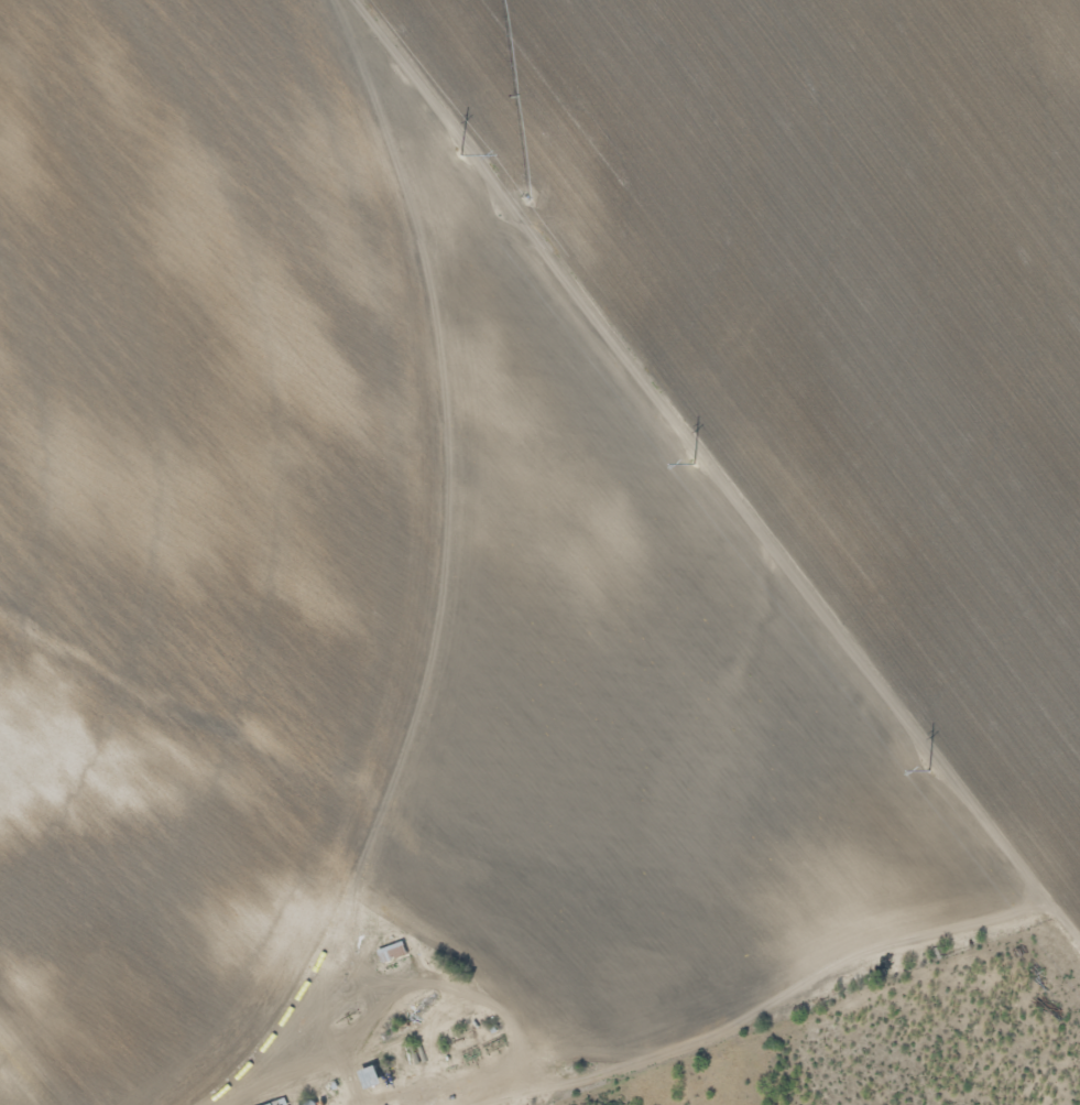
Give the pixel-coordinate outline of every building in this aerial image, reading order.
[(384,965),(408,957),(403,942),(379,951),(384,965)] [(360,1072),(367,1090),(384,1083),(376,1066),(360,1072)]
